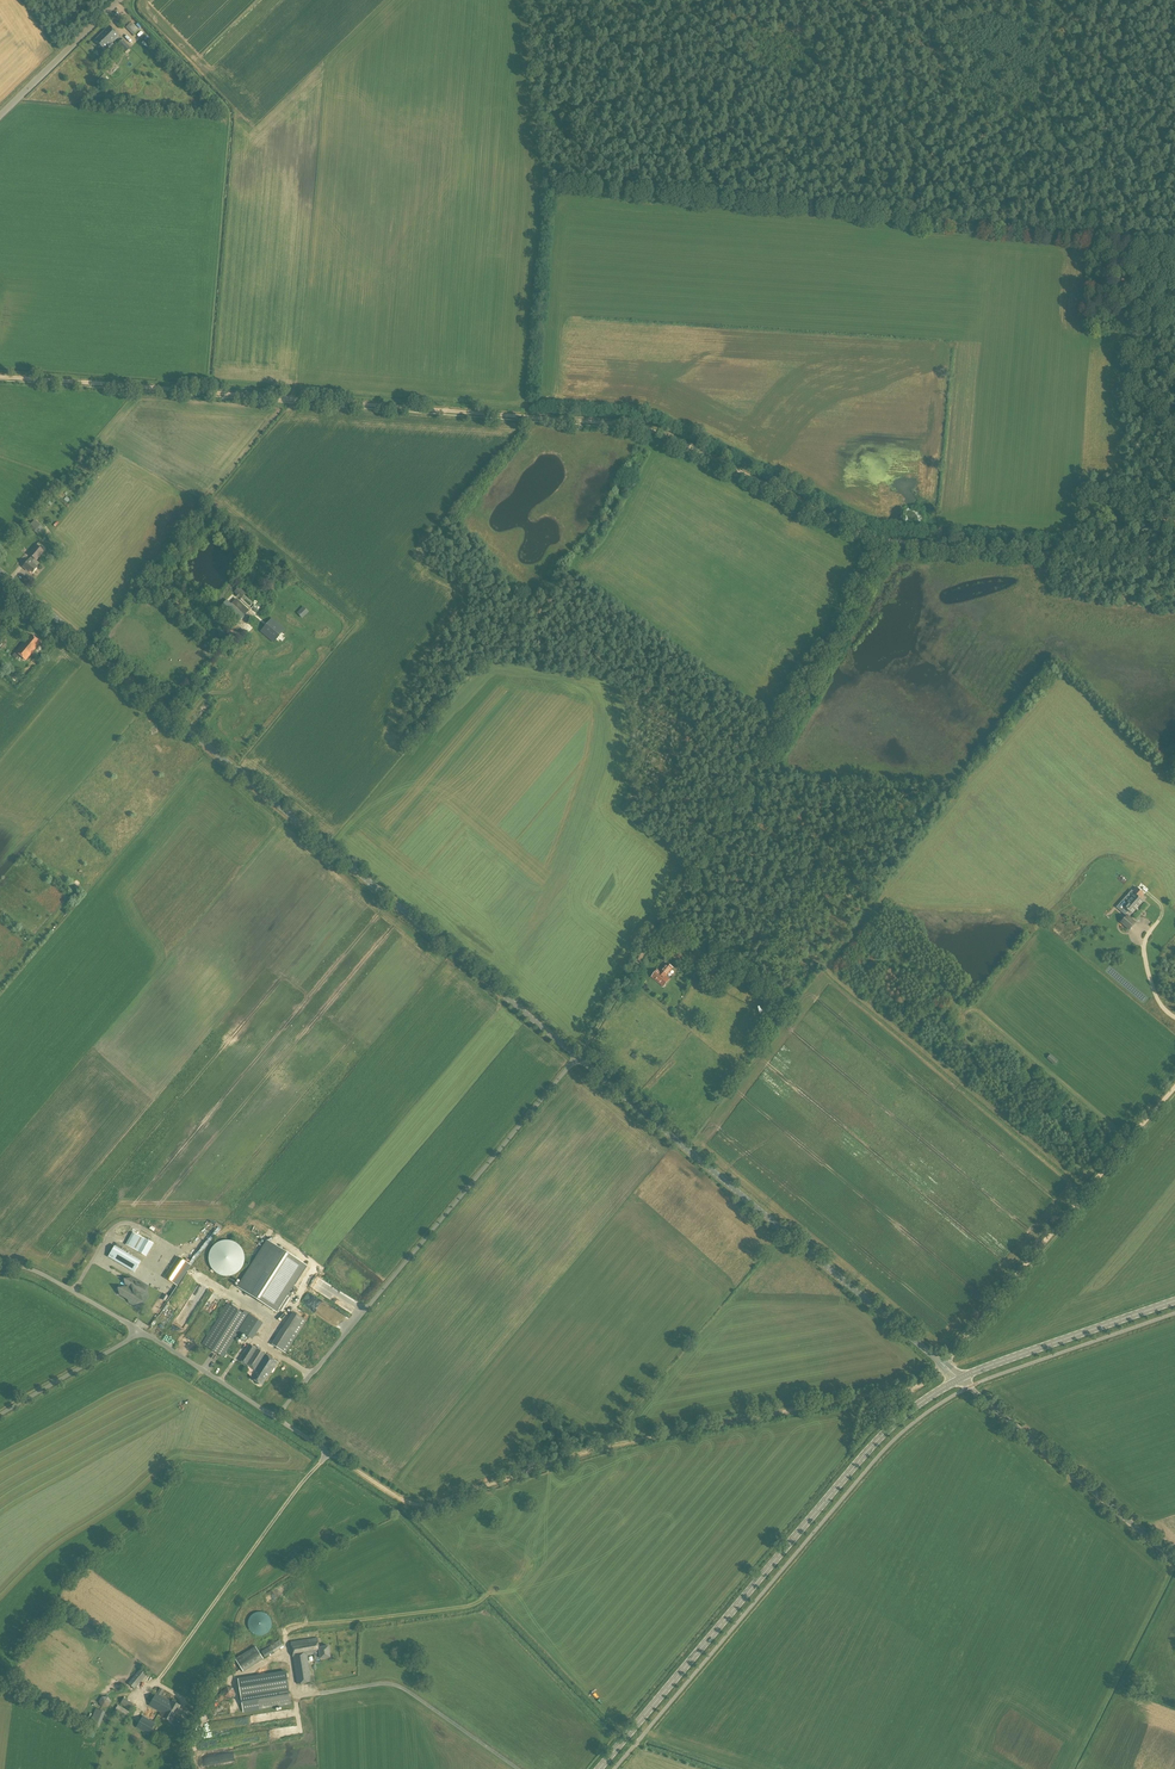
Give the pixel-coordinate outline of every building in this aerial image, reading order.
[(133,35),(139,29),(131,22),(126,28),(133,35)] [(105,50),(110,45),(114,41),(119,36),(109,26),(95,40),(105,50)] [(125,53),(131,48),(122,39),(117,45),(125,53)] [(100,87),(109,78),(104,74),(95,82),(100,87)] [(34,532),(40,525),(34,520),(28,527),(34,532)] [(36,560),(44,552),(36,545),(29,554),(32,557),(29,560),(22,567),(28,572),(29,571),(32,574),(38,567),(32,562),(34,559),(36,560)] [(267,573),(262,578),(267,583),(272,578),(267,573)] [(234,592),(236,594),(235,595),(238,598),(239,597),(241,599),(246,594),(243,591),(239,587),(236,590),(234,592)] [(229,602),(227,600),(226,601),(222,605),(220,607),(237,623),(244,616),(229,602)] [(303,606),(297,613),(302,618),(308,611),(303,606)] [(285,629),(272,618),(260,632),(274,643),(285,629)] [(41,643),(31,635),(25,642),(24,642),(12,656),(16,659),(18,656),(20,657),(20,656),(26,661),(41,643)] [(1132,915),(1143,901),(1140,899),(1144,894),(1137,888),(1133,892),(1135,894),(1124,907),(1128,911),(1125,914),(1127,916),(1121,923),(1128,929),(1135,921),(1129,916),(1131,914),(1132,915)] [(664,946),(671,935),(664,930),(657,942),(664,946)] [(666,976),(673,968),(667,963),(660,971),(658,970),(652,977),(664,986),(670,979),(666,976)] [(700,981),(705,976),(702,972),(698,975),(699,976),(697,978),(700,981)] [(1053,1066),(1057,1062),(1049,1055),(1046,1059),(1053,1066)] [(146,1256),(153,1243),(137,1234),(130,1247),(146,1256)] [(277,1312),(307,1265),(267,1240),(237,1287),(277,1312)] [(134,1272),(141,1261),(122,1249),(115,1246),(115,1245),(108,1256),(134,1272)] [(190,1266),(181,1259),(180,1260),(167,1279),(177,1285),(190,1266)] [(125,1285),(127,1286),(127,1287),(126,1287),(119,1290),(120,1296),(127,1300),(128,1301),(128,1303),(133,1306),(134,1306),(135,1306),(139,1305),(144,1305),(144,1304),(141,1296),(138,1294),(139,1293),(140,1294),(141,1294),(146,1294),(147,1293),(146,1290),(144,1285),(140,1283),(139,1284),(139,1285),(135,1283),(136,1282),(137,1280),(136,1280),(134,1279),(132,1278),(131,1277),(124,1281),(125,1285)] [(222,1357),(248,1316),(228,1304),(202,1344),(222,1357)] [(286,1353),(306,1321),(293,1312),(272,1344),(286,1353)] [(255,1370),(265,1354),(250,1344),(239,1360),(255,1370)] [(265,1354),(255,1370),(253,1373),(254,1374),(251,1378),(262,1385),(267,1378),(278,1362),(265,1354)] [(271,1625),(271,1624),(271,1623),(271,1621),(271,1620),(270,1618),(269,1617),(268,1615),(267,1614),(265,1613),(264,1613),(262,1612),(261,1612),(259,1612),(257,1612),(256,1613),(254,1613),(253,1614),(251,1615),(250,1616),(249,1618),(249,1619),(248,1621),(248,1622),(248,1624),(248,1626),(248,1627),(249,1629),(249,1630),(250,1632),(252,1633),(253,1634),(254,1635),(256,1635),(257,1636),(259,1636),(261,1636),(262,1635),(264,1635),(266,1634),(267,1633),(268,1632),(269,1631),(270,1629),(271,1628),(271,1626),(271,1625)] [(319,1647),(318,1638),(291,1642),(297,1683),(312,1681),(308,1655),(314,1654),(315,1655),(320,1655),(320,1658),(330,1656),(328,1646),(319,1647)] [(265,1657),(283,1646),(280,1640),(261,1651),(265,1657)] [(243,1672),(263,1659),(255,1646),(235,1659),(243,1672)] [(144,1678),(147,1674),(140,1669),(137,1672),(144,1678)] [(259,1709),(291,1704),(286,1671),(238,1678),(243,1711),(259,1709)] [(137,1685),(131,1680),(128,1683),(134,1689),(137,1685)] [(157,1693),(149,1705),(161,1712),(160,1714),(171,1721),(180,1705),(173,1701),(172,1702),(157,1693)] [(111,1702),(108,1697),(102,1697),(99,1702),(102,1707),(108,1707),(111,1702)] [(129,1713),(129,1712),(118,1705),(114,1711),(125,1717),(128,1713),(129,1713)] [(89,1723),(99,1727),(105,1712),(96,1708),(89,1723)] [(149,1735),(155,1723),(143,1716),(136,1728),(149,1735)]
